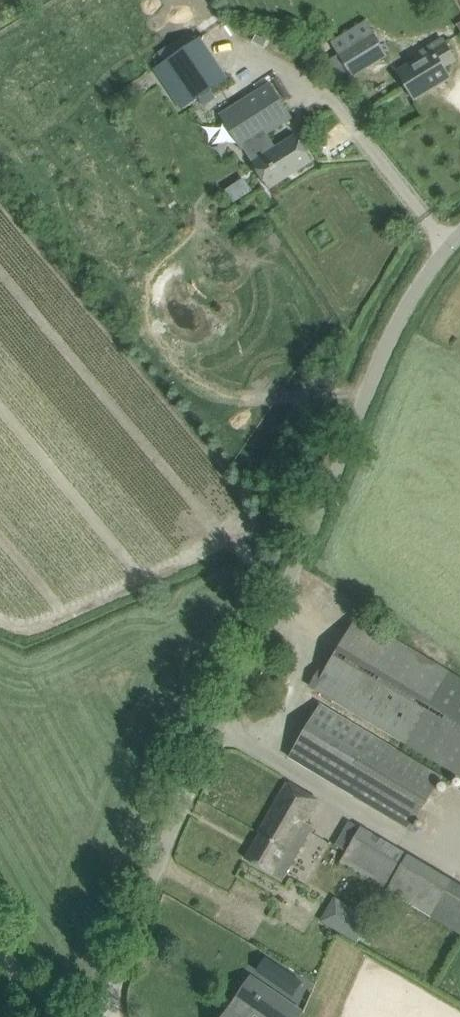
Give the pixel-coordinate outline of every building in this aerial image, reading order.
[(338,51),(353,77),(388,56),(372,30),(338,51)] [(154,68),(182,111),(229,79),(201,37),(154,68)] [(398,72),(414,98),(450,76),(444,66),(456,59),(443,38),(427,48),(430,52),(398,72)] [(270,83),(220,115),(241,149),(243,148),(269,188),(312,161),(296,134),(275,147),(266,133),(292,117),(270,83)] [(245,179),(234,186),(239,194),(251,187),(245,179)] [(332,699),(459,776),(459,679),(357,617),(315,689),(332,699)] [(286,757),(409,830),(440,778),(317,705),(286,757)] [(303,827),(318,800),(287,782),(259,832),(261,833),(246,859),(280,879),(309,830),(303,827)] [(339,866),(386,893),(409,854),(361,826),(360,829),(349,822),(335,846),(346,852),(339,866)] [(326,924),(357,943),(371,919),(351,907),(342,920),(332,914),(326,924)] [(278,966),(269,979),(293,995),(302,982),(278,966)] [(302,1012),(266,987),(245,1016),(299,1016),(302,1012)]
